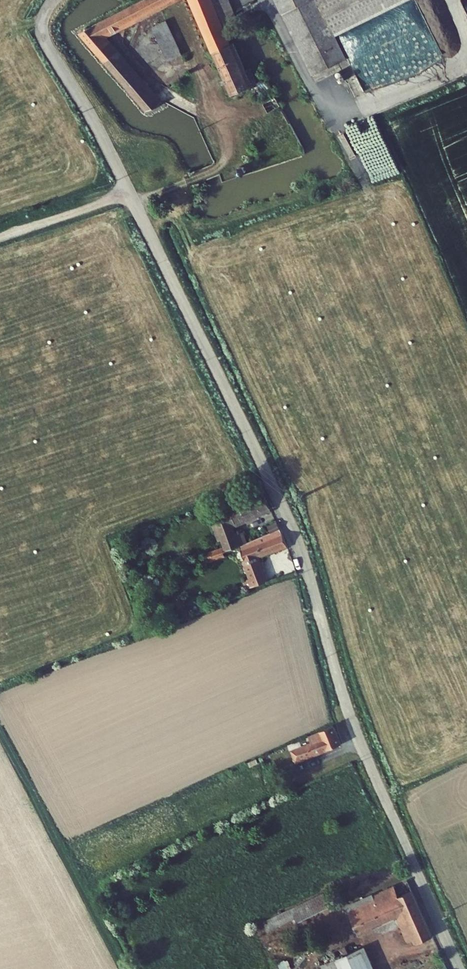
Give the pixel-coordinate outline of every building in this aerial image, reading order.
[(75,29),(76,30),(77,33),(139,111),(155,105),(103,38),(187,0),(142,0),(75,29)] [(242,98),(263,88),(243,45),(239,46),(231,30),(217,0),(197,0),(242,98)] [(231,30),(239,26),(225,0),(217,0),(231,30)] [(239,26),(249,22),(239,0),(225,0),(239,26)] [(284,13),(310,0),(278,0),(284,13)] [(284,13),(316,76),(350,59),(338,34),(407,0),(310,0),(284,13)] [(435,22),(422,54),(440,61),(450,36),(448,35),(450,29),(435,22)] [(170,23),(152,31),(168,66),(186,58),(170,23)] [(220,544),(224,552),(240,546),(235,535),(232,527),(271,510),(263,493),(216,514),(217,516),(210,520),(220,544)] [(203,522),(214,547),(220,544),(210,520),(203,522)] [(268,525),(271,532),(280,528),(277,521),(268,525)] [(235,535),(240,546),(247,543),(242,532),(235,535)] [(241,554),(257,591),(271,585),(260,559),(288,548),(283,537),(241,554)] [(201,555),(203,560),(219,554),(217,548),(201,555)] [(203,560),(205,565),(221,558),(219,554),(203,560)] [(291,759),(294,765),(331,749),(331,751),(343,746),(334,725),(309,736),(311,742),(291,750),(294,758),(291,759)] [(356,908),(359,914),(412,889),(407,879),(354,904),(356,908)] [(405,916),(418,943),(434,936),(412,889),(359,914),(356,908),(344,913),(346,917),(349,916),(359,938),(405,916)] [(321,891),(263,919),(268,928),(294,915),(296,919),(327,904),(321,891)] [(322,968),(374,968),(363,946),(321,967),(322,968)]
